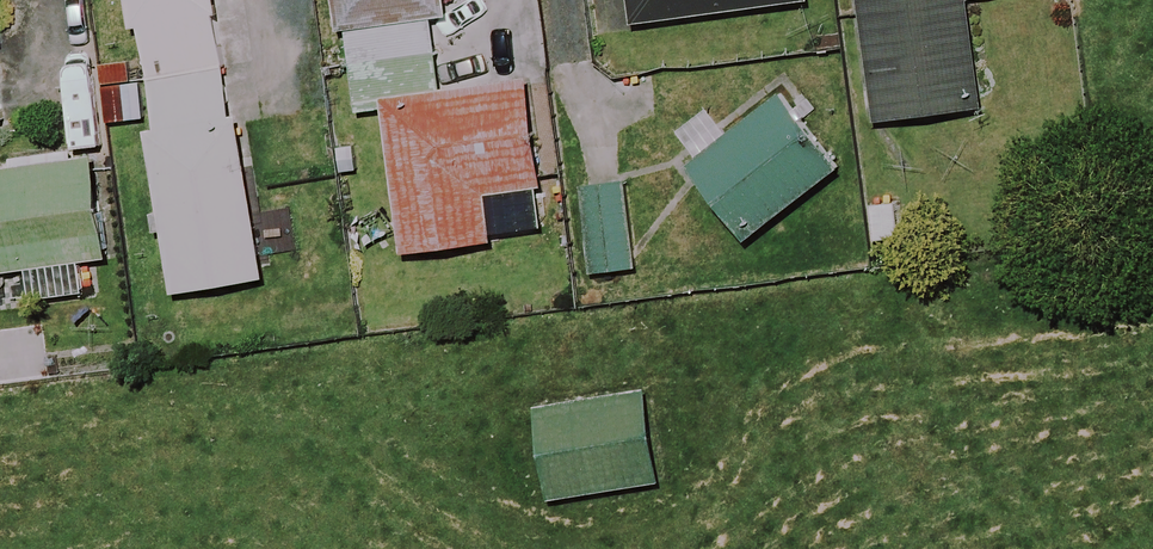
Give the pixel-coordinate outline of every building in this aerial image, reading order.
[(221,71),(208,0),(119,0),(124,30),(134,28),(139,59),(94,66),(99,92),(144,84),(221,71)] [(327,31),(340,29),(427,18),(442,16),(440,0),(323,0),(327,31)] [(626,26),(797,2),(797,0),(622,0),(626,26)] [(869,123),(966,111),(953,0),(855,0),(869,123)] [(427,18),(340,29),(351,113),(375,110),(394,255),(488,243),(482,196),(537,189),(523,82),(437,93),(427,18)] [(167,295),(257,280),(253,261),(291,254),(283,212),(246,219),(221,71),(144,84),(152,130),(139,133),(167,295)] [(89,201),(85,169),(105,167),(94,77),(61,80),(70,151),(3,159),(5,171),(0,171),(0,276),(19,273),(23,305),(81,298),(77,263),(97,261),(96,252),(109,250),(103,200),(89,201)] [(797,127),(812,116),(797,97),(783,109),(771,93),(679,162),(741,243),(832,173),(797,127)] [(617,182),(574,188),(585,275),(629,269),(617,182)] [(893,202),(860,204),(862,249),(896,247),(893,202)] [(653,485),(638,392),(595,399),(526,410),(541,503),(653,485)]
